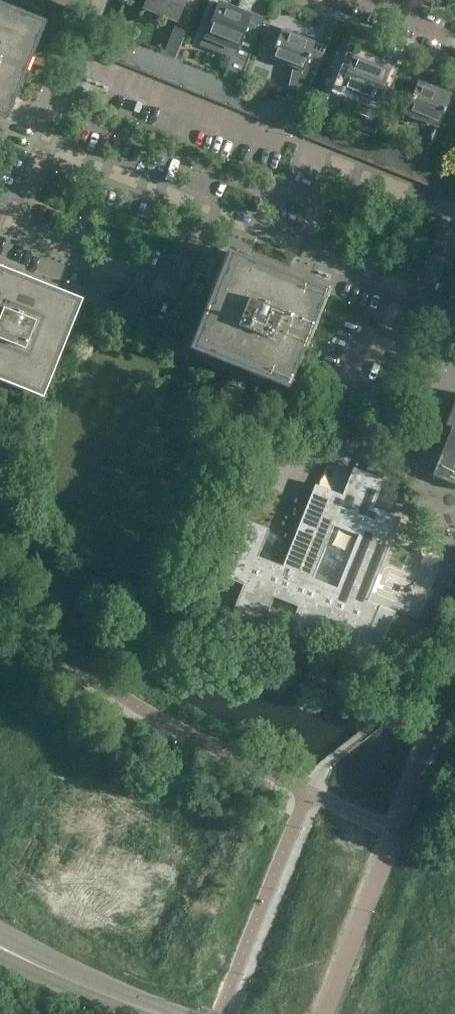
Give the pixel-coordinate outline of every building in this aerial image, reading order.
[(20,0),(7,0),(3,8),(15,12),(20,0)] [(33,0),(20,0),(15,12),(26,17),(33,0)] [(46,0),(33,0),(26,17),(37,21),(46,0)] [(57,3),(48,0),(46,0),(37,21),(40,23),(48,26),(57,3)] [(166,56),(174,59),(193,11),(182,6),(185,0),(146,0),(143,8),(176,21),(163,55),(166,56)] [(68,8),(67,7),(57,3),(48,26),(59,30),(68,8)] [(224,79),(233,82),(237,84),(255,40),(242,34),(250,15),(249,15),(219,4),(219,3),(218,3),(207,32),(208,32),(238,44),(224,79)] [(37,31),(40,23),(37,21),(26,17),(15,12),(3,8),(0,7),(0,114),(3,116),(17,81),(13,80),(16,70),(21,72),(37,31)] [(301,109),(321,59),(320,59),(309,55),(315,42),(281,28),(269,58),(302,71),(288,104),(289,105),(301,109)] [(353,57),(349,67),(338,95),(340,97),(344,88),(372,99),(359,132),(365,135),(372,138),(392,89),(381,84),(387,70),(353,57)] [(454,118),(454,115),(454,114),(444,110),(450,95),(417,82),(405,112),(437,125),(424,158),(432,161),(436,163),(454,118)] [(432,161),(424,158),(421,157),(412,179),(423,184),(432,161)] [(454,170),(445,193),(454,197),(454,170)] [(191,346),(284,383),(321,290),(300,282),(296,290),(285,285),(289,277),(228,253),(209,300),(214,302),(210,311),(206,309),(191,346)] [(0,267),(0,381),(40,397),(79,298),(0,267)] [(454,484),(454,396),(444,424),(452,427),(449,436),(448,436),(444,446),(445,446),(434,474),(432,473),(431,475),(454,484)] [(315,484),(314,485),(315,485),(312,494),(311,494),(305,510),(303,513),(304,513),(286,557),(282,566),(256,555),(266,529),(267,529),(268,528),(238,517),(238,518),(239,518),(228,544),(223,555),(228,557),(225,565),(223,564),(219,573),(215,572),(215,573),(244,584),(233,611),(232,610),(232,611),(262,623),(262,622),(261,622),(272,595),(299,606),(288,632),(287,632),(287,633),(317,645),(317,644),(316,643),(326,617),(353,627),(343,654),(342,654),(342,655),(372,667),(373,666),(371,665),(381,639),(382,639),(386,628),(393,611),(394,612),(394,611),(365,599),(386,546),(387,546),(391,535),(386,533),(389,525),(392,526),(395,517),(400,519),(400,518),(370,506),(381,480),(382,480),(383,479),(353,467),(352,468),(353,469),(343,495),(315,484)]
